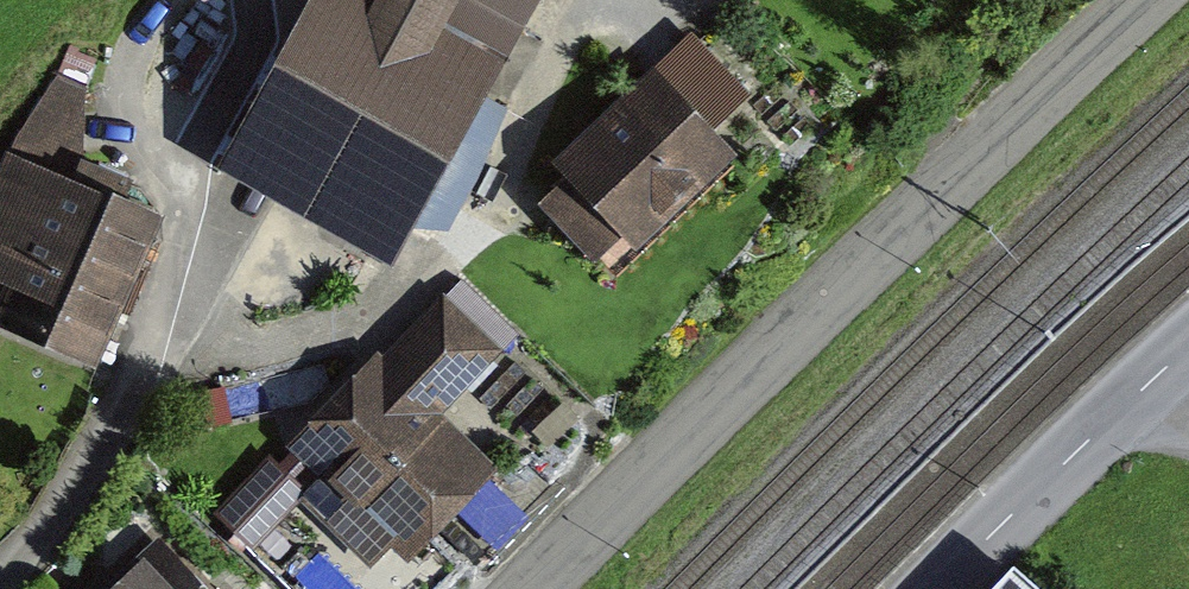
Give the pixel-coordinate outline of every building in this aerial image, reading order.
[(208,175),(369,265),(517,0),(306,0),(208,175)] [(544,178),(525,194),(576,255),(592,242),(602,253),(726,150),(709,129),(750,95),(692,25),(529,161),(544,178)] [(21,150),(0,192),(0,293),(4,295),(0,304),(0,338),(84,380),(164,222),(21,150)] [(491,351),(432,298),(375,363),(363,352),(274,454),(311,486),(401,564),(490,463),(435,415),(491,351)] [(254,546),(311,486),(274,454),(218,512),(254,546)] [(154,540),(102,588),(200,588),(154,540)] [(1003,575),(991,588),(1019,588),(1003,575)]
